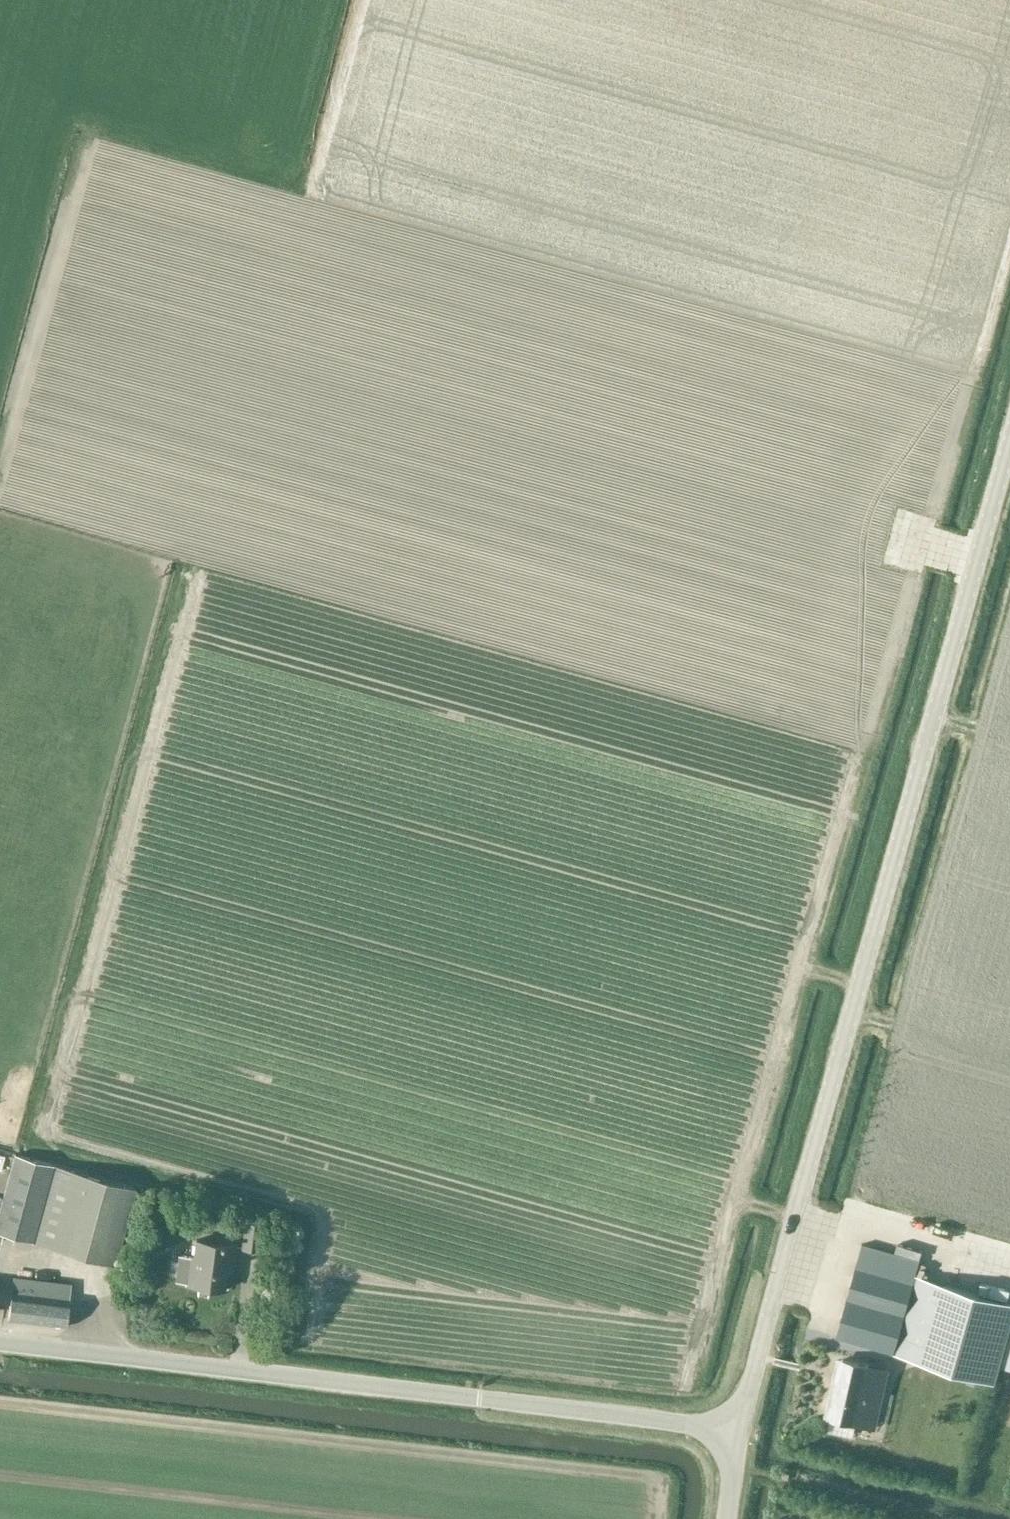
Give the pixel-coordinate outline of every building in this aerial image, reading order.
[(6,1185),(0,1206),(0,1242),(2,1243),(5,1233),(112,1262),(133,1187),(25,1158),(14,1154),(6,1185)] [(263,1226),(248,1224),(245,1249),(260,1251),(263,1226)] [(197,1242),(195,1256),(178,1254),(175,1281),(188,1283),(188,1285),(225,1290),(228,1264),(233,1266),(235,1248),(197,1242)] [(835,1338),(892,1354),(892,1353),(971,1376),(982,1379),(995,1383),(1009,1329),(1009,1302),(961,1288),(916,1275),(914,1274),(911,1285),(854,1269),(835,1338)] [(13,1293),(10,1320),(65,1326),(68,1298),(13,1293)] [(831,1417),(828,1430),(855,1436),(858,1423),(876,1427),(888,1370),(846,1361),(842,1381),(837,1380),(829,1417),(831,1417)] [(971,1376),(969,1383),(980,1386),(982,1379),(971,1376)]
